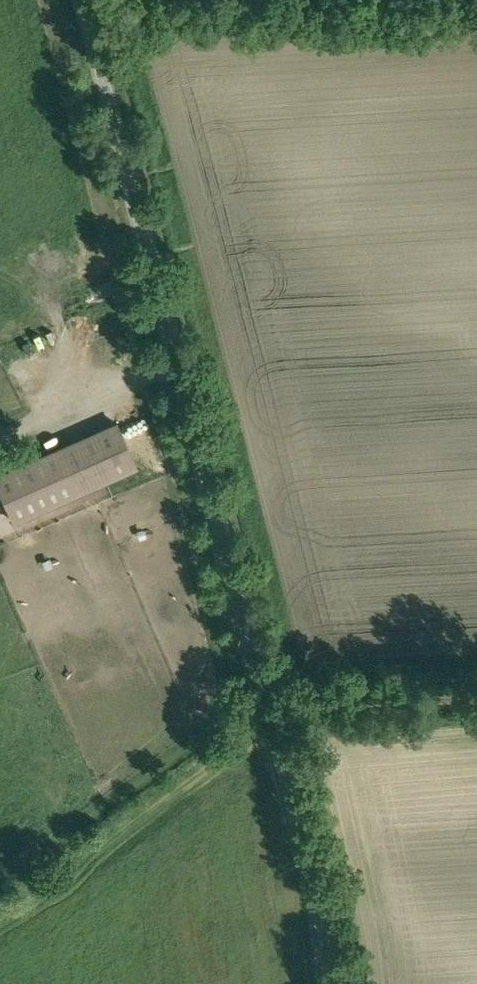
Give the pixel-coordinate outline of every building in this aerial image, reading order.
[(0,470),(0,485),(17,524),(139,469),(116,418),(0,470)]
